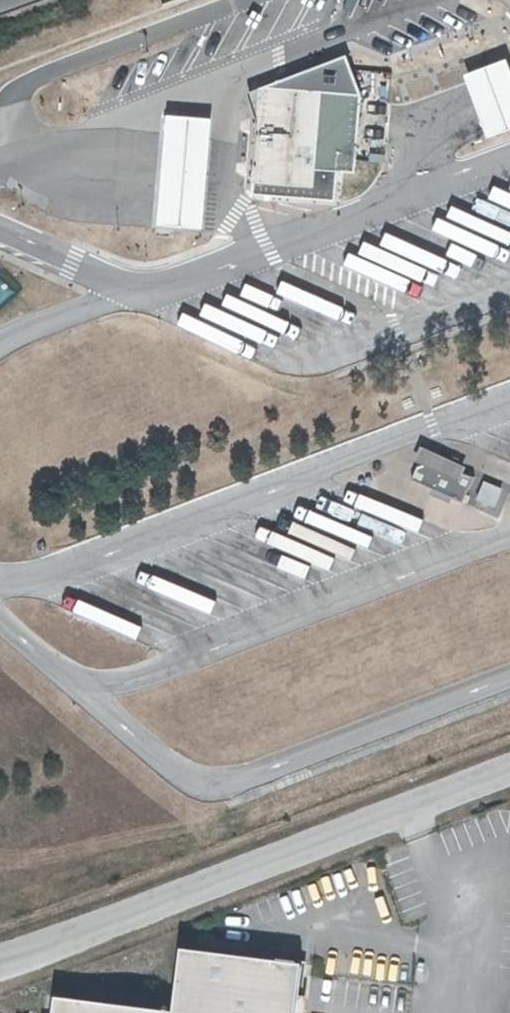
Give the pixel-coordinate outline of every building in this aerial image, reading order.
[(351,56),(263,91),(257,196),(339,201),(340,171),(358,173),(366,99),(351,56)] [(509,132),(509,61),(509,62),(471,76),(483,107),(495,138),(509,132)] [(168,173),(163,226),(208,229),(212,176),(217,119),(173,117),(168,173)] [(421,448),(409,477),(462,498),(471,474),(461,470),(463,465),(421,448)] [(496,513),(503,485),(479,479),(472,507),(496,513)] [(297,970),(179,954),(171,1012),(291,1012),(297,970)] [(55,1001),(53,1012),(148,1012),(55,1001)]
